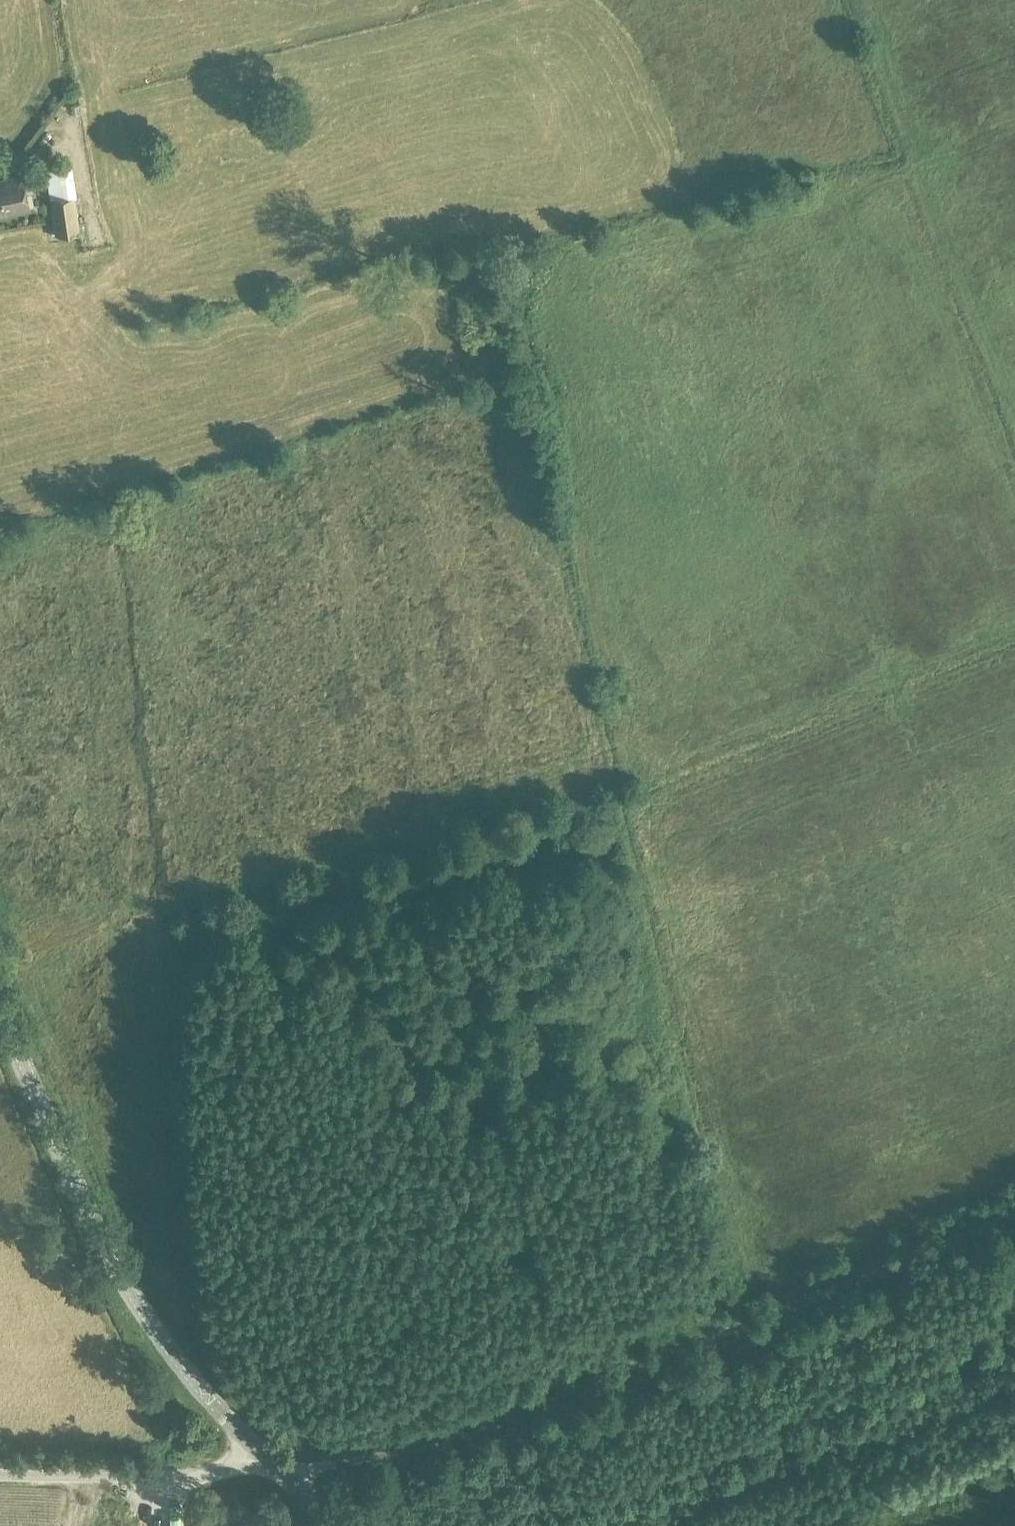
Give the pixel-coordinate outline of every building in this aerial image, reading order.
[(29,208),(22,177),(0,181),(0,215),(29,208)] [(50,201),(55,236),(81,233),(76,197),(50,201)] [(222,1503),(233,1502),(232,1488),(220,1490),(222,1503)]
